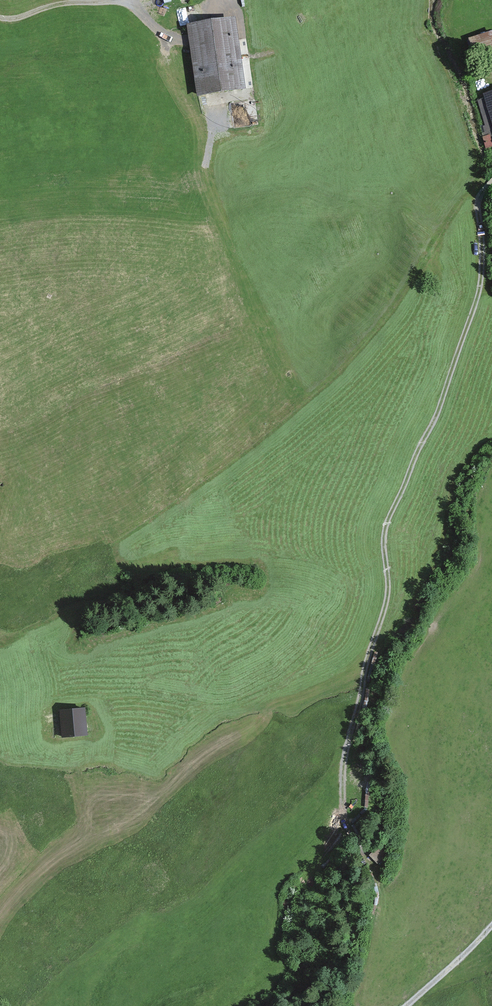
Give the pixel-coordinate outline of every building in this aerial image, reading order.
[(237,21),(189,27),(198,98),(246,92),(237,21)] [(470,41),(475,62),(491,57),(491,35),(470,41)] [(483,97),(491,123),(491,94),(483,97)] [(85,709),(60,711),(62,738),(87,736),(85,709)]
